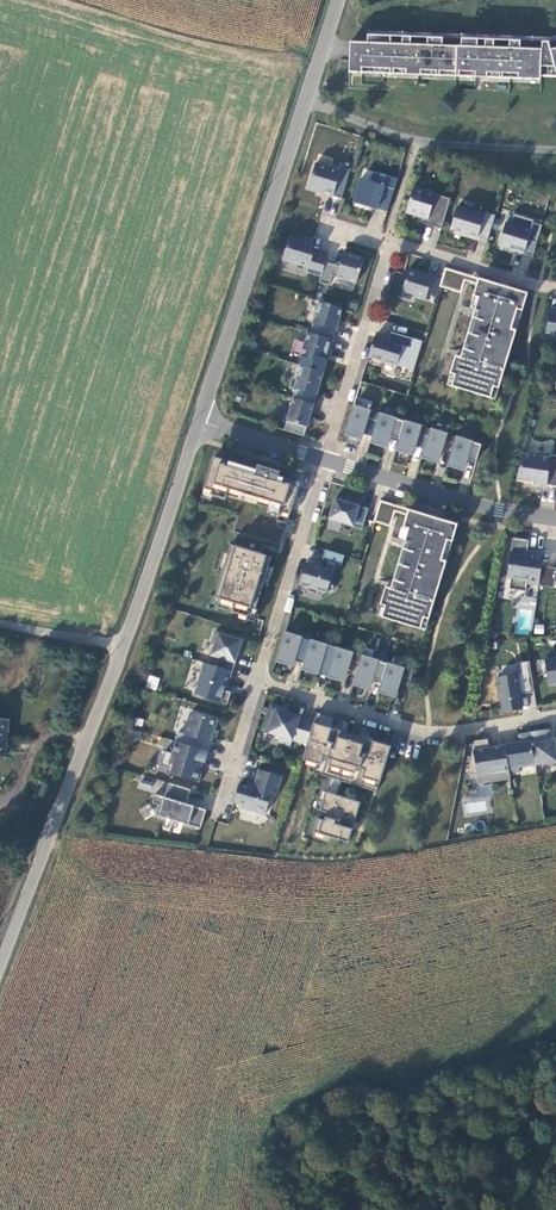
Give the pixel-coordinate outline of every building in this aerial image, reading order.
[(367,34),(368,34),(372,34),(407,35),(411,36),(428,36),(434,37),(486,38),(490,39),(510,39),(516,40),(542,41),(546,41),(549,41),(555,39),(555,36),(550,37),(367,30),(367,34)] [(503,72),(519,73),(519,78),(541,78),(541,75),(542,48),(516,47),(516,40),(510,39),(509,47),(490,46),(490,39),(486,38),(485,46),(434,44),(434,37),(428,36),(428,44),(411,43),(411,36),(407,35),(407,43),(372,42),(372,34),(368,34),(368,42),(351,41),(349,71),(362,72),(363,67),(391,68),(391,73),(394,73),(394,68),(407,68),(406,73),(421,74),(422,69),(437,69),(437,75),(440,75),(441,70),(456,70),(456,75),(460,75),(460,70),(476,71),(476,76),(488,77),(488,71),(500,72),(500,77),(503,77),(503,72)] [(546,41),(542,41),(542,48),(541,75),(555,76),(555,70),(554,60),(546,59),(546,41)] [(551,49),(549,41),(546,41),(546,59),(554,60),(555,70),(555,48),(551,49)] [(351,169),(341,166),(340,171),(315,164),(308,187),(322,191),(322,193),(342,199),(351,169)] [(387,212),(394,189),(384,186),(387,176),(376,172),(372,182),(360,179),(353,202),(387,212)] [(394,189),(397,179),(387,176),(384,186),(394,189)] [(441,229),(450,199),(413,188),(406,212),(422,217),(428,219),(426,224),(441,229)] [(465,236),(487,243),(495,216),(473,210),(473,212),(457,207),(451,226),(454,230),(466,234),(465,236)] [(505,223),(498,246),(516,252),(517,248),(523,249),(526,240),(536,243),(542,225),(533,223),(534,221),(514,215),(511,224),(505,223)] [(307,272),(321,277),(325,262),(326,260),(312,255),(311,252),(314,240),(302,237),(301,240),(290,237),(283,259),(308,267),(307,272)] [(517,248),(516,252),(532,257),(536,243),(526,240),(523,249),(517,248)] [(332,276),(356,283),(364,258),(344,252),(340,267),(325,262),(321,277),(319,282),(329,285),(332,276)] [(427,294),(436,297),(440,285),(442,279),(409,269),(402,291),(426,298),(427,294)] [(465,275),(445,269),(442,279),(440,285),(460,291),(464,280),(465,275)] [(465,275),(464,280),(477,284),(479,279),(465,275)] [(456,356),(447,385),(495,399),(527,293),(479,279),(477,284),(470,307),(479,310),(464,359),(456,356)] [(341,321),(339,320),(343,308),(320,301),(310,333),(333,340),(339,321),(341,321)] [(549,312),(545,333),(555,334),(555,313),(549,312)] [(330,350),(333,340),(310,333),(308,332),(301,356),(302,356),(299,365),(301,365),(323,372),(327,359),(325,359),(328,349),(330,350)] [(389,342),(374,337),(368,357),(397,366),(403,346),(411,349),(414,339),(391,332),(392,333),(389,342)] [(314,404),(319,386),(321,386),(319,385),(323,372),(301,365),(294,388),(295,389),(292,398),(294,398),(314,404)] [(304,436),(314,404),(294,398),(284,430),(304,436)] [(356,404),(370,409),(372,403),(358,398),(356,404)] [(368,419),(377,421),(379,414),(371,411),(370,410),(370,411),(354,406),(354,405),(345,435),(346,435),(360,439),(362,433),(364,434),(368,419)] [(377,421),(370,443),(371,442),(385,447),(387,441),(389,442),(394,427),(402,429),(405,421),(396,419),(396,418),(396,419),(379,414),(377,421)] [(428,437),(430,429),(422,426),(421,425),(421,426),(405,421),(405,420),(405,421),(402,429),(396,451),(397,450),(411,455),(413,449),(415,449),(419,434),(428,437)] [(454,445),(456,437),(447,434),(447,433),(447,434),(431,429),(431,428),(430,429),(428,437),(421,459),(422,458),(437,462),(438,457),(441,457),(445,442),(454,445)] [(479,452),(482,445),(473,442),(473,441),(472,442),(457,437),(456,436),(456,437),(454,445),(447,466),(448,466),(462,470),(464,464),(466,465),(471,450),(479,452)] [(517,481),(555,487),(555,456),(550,455),(550,457),(522,453),(517,481)] [(266,541),(280,546),(299,483),(279,477),(228,461),(214,457),(200,503),(239,514),(234,532),(236,532),(215,597),(220,599),(217,607),(248,617),(251,608),(255,609),(271,557),(262,554),(264,546),(264,545),(249,541),(249,543),(245,542),(247,536),(266,541)] [(362,529),(368,509),(359,506),(361,502),(350,499),(349,503),(335,499),(329,519),(362,529)] [(395,506),(380,501),(374,520),(389,525),(394,511),(395,506)] [(395,506),(394,511),(408,515),(409,510),(395,506)] [(386,587),(377,616),(425,630),(457,524),(409,510),(408,515),(401,538),(409,541),(394,590),(386,587)] [(264,545),(266,541),(247,536),(245,542),(249,543),(249,541),(264,545)] [(509,589),(526,592),(527,584),(539,585),(541,566),(543,557),(527,555),(529,540),(513,538),(508,573),(511,577),(509,589)] [(341,566),(344,556),(325,550),(322,560),(328,562),(326,569),(306,563),(299,584),(317,590),(320,596),(334,589),(330,581),(335,564),(341,566)] [(539,585),(554,587),(555,576),(555,568),(541,566),(539,585)] [(515,633),(531,635),(535,597),(518,595),(515,633)] [(293,660),(304,663),(311,640),(302,638),(301,637),(286,633),(285,631),(276,662),(277,661),(291,666),(293,660)] [(242,640),(215,632),(211,645),(214,646),(211,655),(220,658),(217,667),(233,671),(242,640)] [(336,648),(311,640),(304,663),(302,670),(303,669),(317,673),(319,668),(321,668),(325,653),(334,656),(336,648)] [(362,656),(336,648),(334,656),(327,678),(328,678),(328,677),(343,681),(344,676),(346,676),(351,661),(360,663),(362,656)] [(387,664),(362,656),(360,663),(353,685),(354,686),(354,685),(368,689),(370,683),(372,684),(377,669),(385,671),(387,664)] [(545,659),(549,685),(555,684),(555,658),(545,659)] [(521,674),(497,677),(503,712),(522,709),(519,694),(534,692),(529,661),(519,663),(521,674)] [(204,663),(195,694),(228,704),(231,692),(224,690),(225,687),(228,688),(233,671),(217,667),(204,663)] [(413,671),(387,664),(385,671),(379,693),(379,692),(394,697),(396,691),(398,692),(402,676),(411,679),(413,671)] [(149,674),(145,687),(156,690),(160,678),(149,674)] [(292,739),(307,744),(314,721),(286,712),(280,711),(281,708),(270,705),(263,730),(279,735),(277,741),(290,745),(292,739)] [(215,719),(191,712),(185,734),(179,732),(176,741),(209,751),(214,733),(211,732),(215,719)] [(330,728),(333,718),(317,712),(313,723),(330,728)] [(341,781),(376,792),(390,746),(373,741),(377,731),(361,726),(358,737),(346,733),(349,722),(333,718),(330,728),(313,723),(302,760),(311,762),(308,771),(330,778),(341,781)] [(10,756),(13,721),(0,720),(0,755),(10,756)] [(555,752),(554,743),(548,744),(545,730),(529,732),(535,764),(555,762),(555,752)] [(520,743),(505,745),(509,773),(520,771),(519,767),(535,764),(529,732),(518,734),(520,743)] [(487,739),(474,741),(468,773),(477,775),(479,784),(510,779),(509,773),(505,745),(489,748),(487,739)] [(172,753),(165,751),(161,765),(172,768),(171,774),(199,783),(203,771),(200,771),(203,762),(205,763),(209,751),(176,741),(172,753)] [(281,776),(259,770),(254,785),(252,785),(249,787),(239,784),(234,801),(243,804),(242,808),(265,815),(272,792),(276,793),(281,776)] [(340,787),(341,781),(330,778),(328,783),(340,787)] [(158,805),(155,814),(195,827),(201,808),(187,804),(191,789),(169,783),(165,797),(155,794),(153,803),(158,805)] [(324,820),(317,818),(313,832),(348,843),(352,829),(335,824),(338,816),(355,821),(361,802),(337,795),(340,787),(328,783),(320,810),(327,813),(324,820)] [(466,803),(467,813),(486,811),(486,802),(466,803)] [(206,810),(201,808),(195,827),(201,828),(206,810)]
